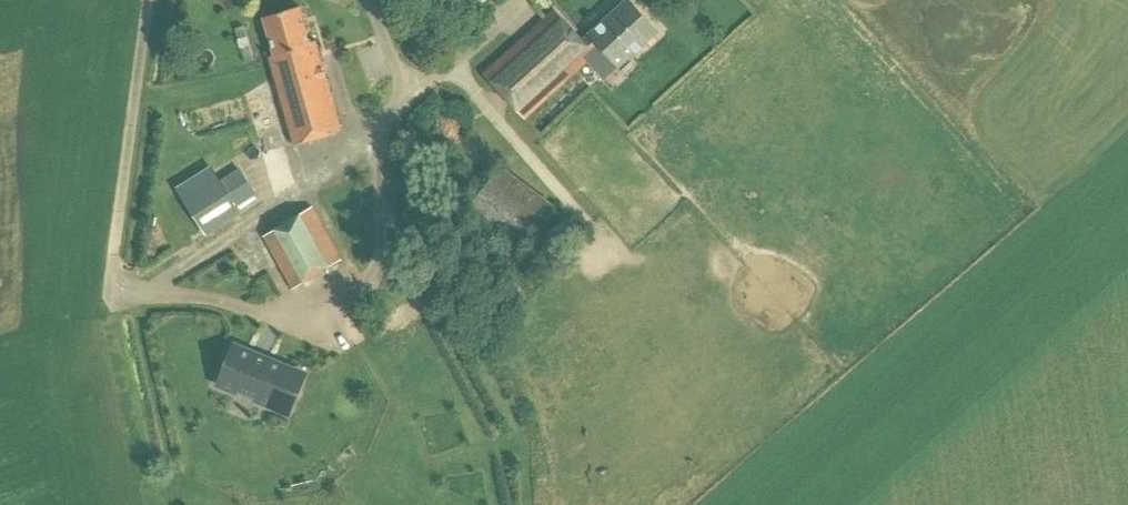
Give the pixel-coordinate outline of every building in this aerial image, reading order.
[(479,0),(462,0),(470,8),(479,0)] [(657,30),(630,0),(629,0),(585,39),(555,7),(484,73),(525,119),(593,58),(601,68),(612,58),(619,65),(657,30)] [(705,1),(705,0),(663,0),(665,9),(705,1)] [(311,41),(300,6),(264,16),(275,55),(270,57),(296,143),(342,129),(316,40),(311,41)] [(523,248),(555,204),(500,165),(469,208),(523,248)] [(176,188),(206,236),(241,213),(211,166),(176,188)] [(312,207),(262,237),(279,265),(296,289),(301,297),(342,272),(335,261),(342,257),(312,207)] [(274,410),(293,366),(234,341),(215,386),(237,395),(240,386),(257,393),(253,402),(274,410)]
